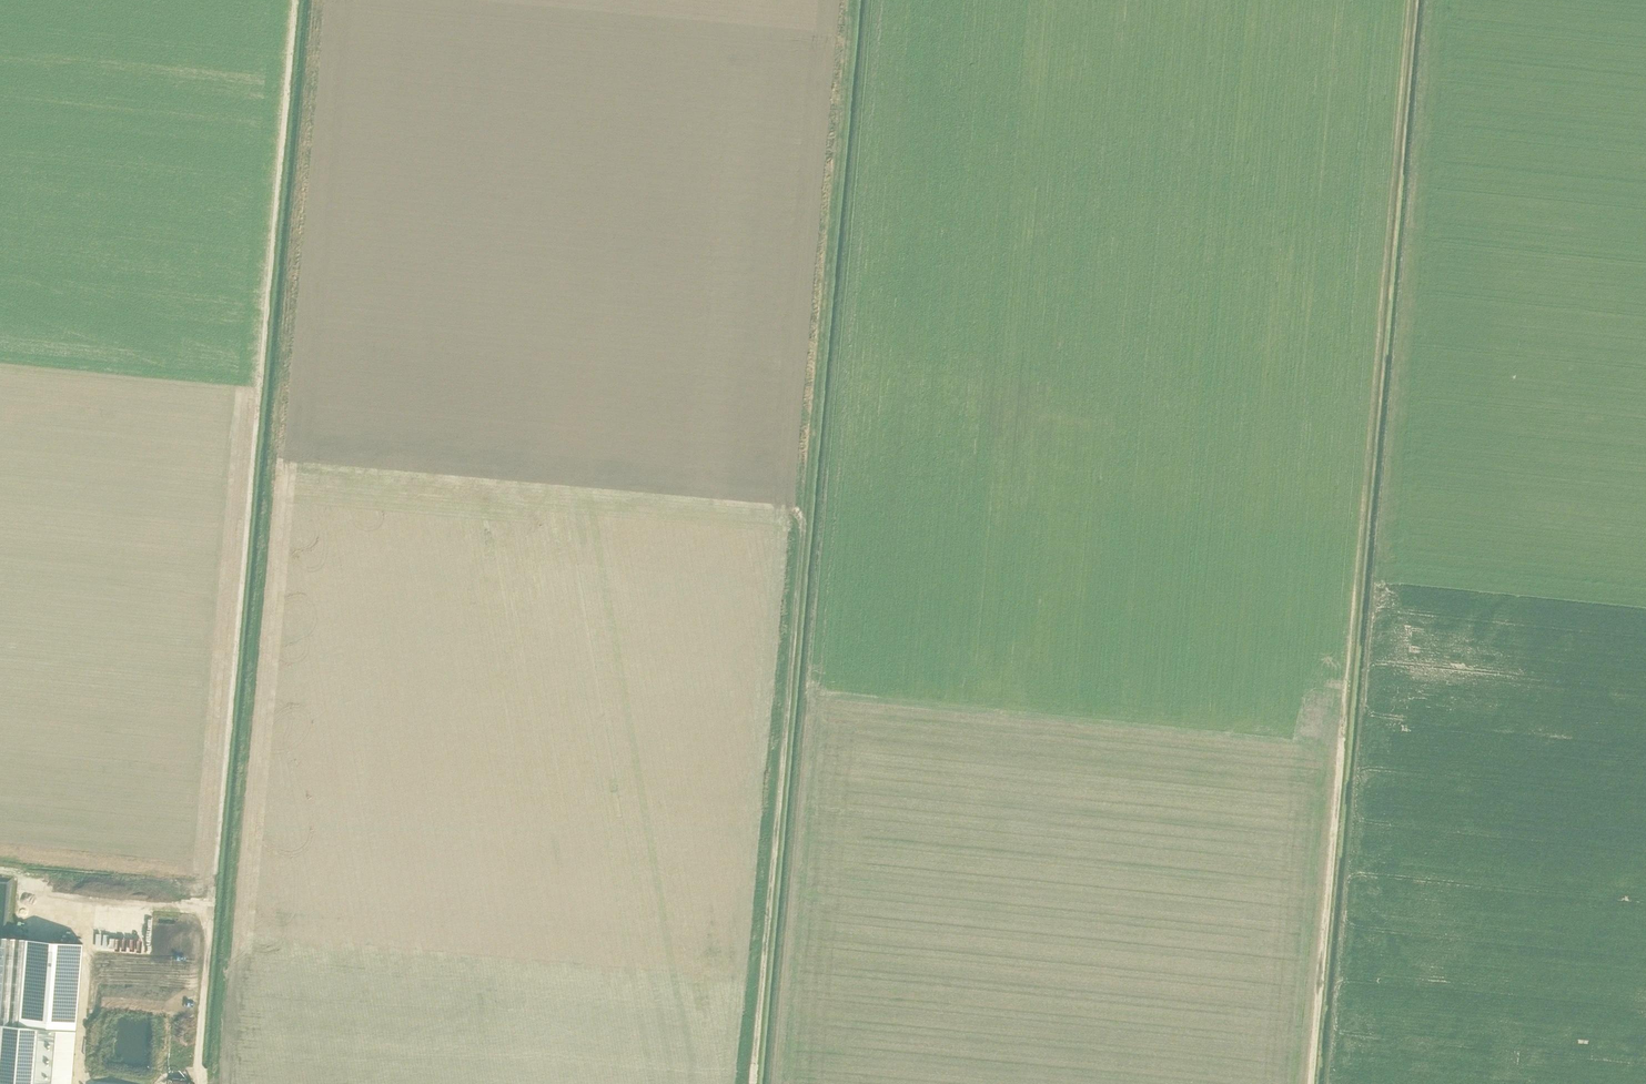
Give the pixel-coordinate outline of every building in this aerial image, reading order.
[(76,1030),(77,1030),(76,1030),(83,943),(7,937),(1,1025),(76,1030)] [(76,1030),(1,1025),(0,1037),(0,1083),(72,1083),(76,1030)]
